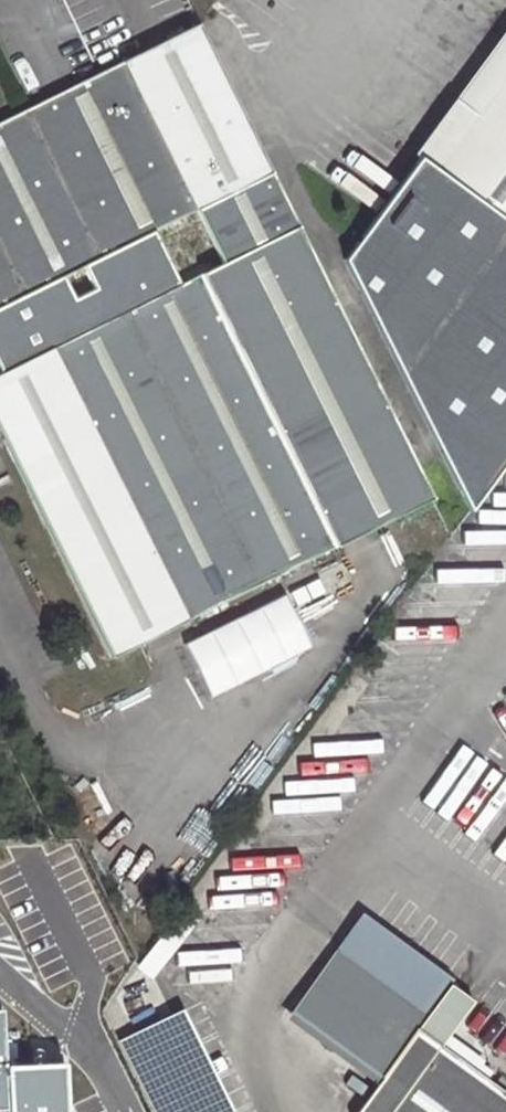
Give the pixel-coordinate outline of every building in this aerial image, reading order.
[(197,22),(0,120),(0,371),(0,431),(111,655),(431,496),(197,22)] [(454,97),(481,117),(505,83),(505,26),(454,97)] [(470,511),(505,461),(505,83),(481,117),(454,97),(339,255),(470,511)] [(303,649),(276,596),(183,643),(210,696),(303,649)] [(345,1067),(397,996),(338,953),(286,1024),(345,1067)] [(439,1045),(441,1047),(473,1002),(450,985),(426,1018),(418,1030),(439,1045)] [(418,1030),(426,1018),(397,996),(345,1067),(374,1089),(418,1030)] [(177,1004),(112,1034),(148,1111),(227,1111),(177,1004)] [(439,1045),(418,1030),(374,1089),(357,1111),(390,1111),(439,1045)] [(439,1045),(390,1111),(505,1111),(505,1094),(441,1047),(439,1045)]
